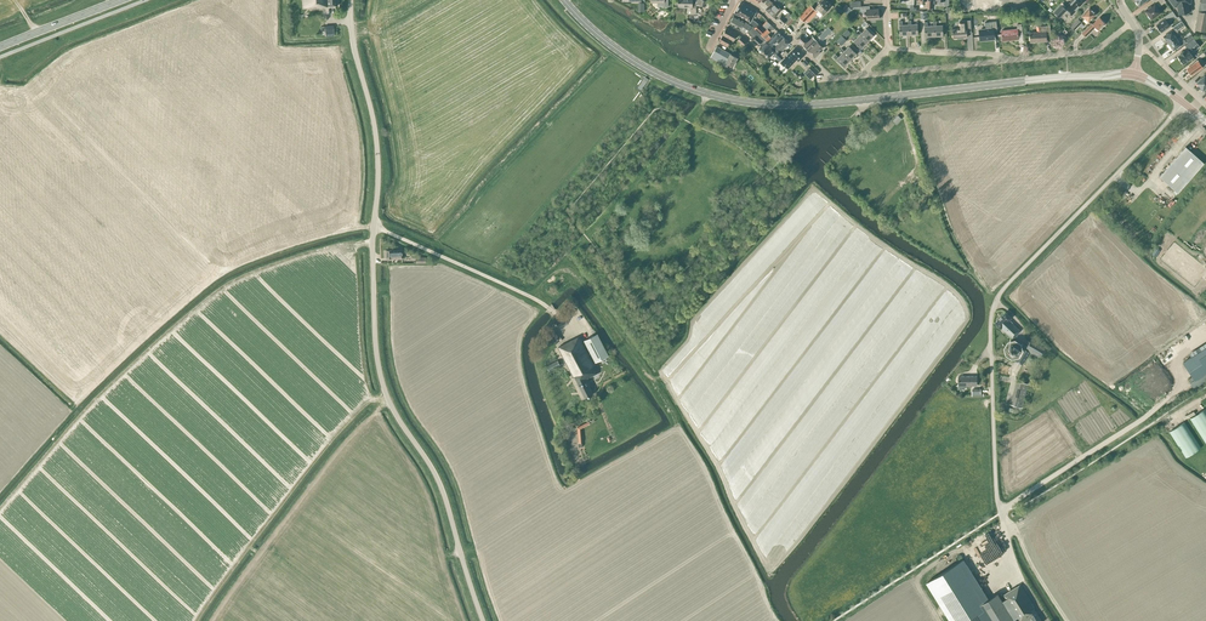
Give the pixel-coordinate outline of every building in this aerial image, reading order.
[(696,14),(696,5),(696,3),(692,3),(692,0),(678,0),(678,7),(691,7),(691,14),(696,14)] [(827,0),(823,0),(820,3),(819,3),(814,8),(810,5),(799,16),(805,22),(816,11),(817,12),(818,11),(823,15),(833,5),(827,0)] [(1054,12),(1060,17),(1066,10),(1072,16),(1077,10),(1076,9),(1083,2),(1082,1),(1082,0),(1073,0),(1065,9),(1061,5),(1054,12)] [(1165,2),(1164,0),(1154,0),(1156,3),(1145,10),(1149,15),(1148,15),(1150,18),(1151,18),(1161,12),(1157,7),(1165,2)] [(1174,7),(1176,6),(1178,14),(1192,11),(1190,3),(1191,0),(1169,0),(1174,7)] [(1201,2),(1199,2),(1198,12),(1195,30),(1205,32),(1205,0),(1201,0),(1201,2)] [(765,9),(774,18),(782,9),(778,6),(777,7),(772,2),(769,6),(765,9)] [(740,3),(735,13),(738,15),(738,16),(749,23),(749,24),(752,25),(754,27),(756,29),(758,27),(751,20),(757,11),(742,3),(741,4),(740,3)] [(869,6),(861,6),(861,10),(866,10),(867,19),(879,19),(878,9),(870,9),(869,6)] [(1090,8),(1082,16),(1079,19),(1078,19),(1071,27),(1074,30),(1082,22),(1085,18),(1088,22),(1096,14),(1095,13),(1095,12),(1094,11),(1093,11),(1090,8)] [(788,25),(794,20),(788,14),(785,17),(782,14),(776,19),(783,26),(786,23),(788,25)] [(730,23),(734,24),(736,25),(735,26),(740,30),(746,34),(747,32),(752,25),(749,24),(734,15),(730,21),(731,22),(730,23)] [(1167,21),(1171,19),(1169,16),(1164,19),(1165,19),(1156,25),(1159,29),(1158,30),(1160,32),(1170,25),(1167,21)] [(1099,30),(1106,23),(1099,17),(1093,24),(1092,23),(1082,33),(1085,37),(1095,27),(1099,30)] [(812,19),(808,25),(813,28),(817,23),(812,19)] [(908,20),(908,25),(909,35),(918,35),(917,24),(911,25),(911,20),(908,20)] [(967,32),(971,32),(970,20),(960,21),(960,28),(952,29),(953,38),(967,37),(967,32)] [(1177,37),(1175,34),(1179,32),(1178,31),(1185,25),(1181,20),(1172,27),(1174,29),(1172,31),(1171,31),(1164,36),(1168,43),(1177,37)] [(900,36),(909,35),(908,25),(902,25),(902,21),(899,21),(900,36)] [(933,22),(933,26),(934,36),(943,36),(942,25),(936,26),(936,21),(933,22)] [(986,30),(980,30),(981,39),(994,38),(993,31),(997,30),(997,31),(996,21),(986,22),(986,30)] [(925,37),(934,36),(933,26),(927,26),(927,22),(924,22),(925,37)] [(751,39),(758,46),(765,39),(761,34),(756,29),(754,27),(752,25),(747,32),(751,36),(753,34),(754,36),(751,39)] [(758,27),(756,29),(761,34),(765,30),(759,25),(758,27)] [(1030,42),(1046,41),(1046,35),(1050,34),(1050,26),(1038,26),(1039,32),(1030,33),(1030,42)] [(719,42),(727,47),(731,40),(733,41),(737,33),(727,27),(719,42)] [(1018,35),(1022,35),(1022,27),(1017,27),(1017,29),(1001,31),(1002,41),(1018,39),(1018,35)] [(857,32),(860,35),(868,42),(874,36),(866,28),(862,33),(859,30),(857,32)] [(764,38),(770,31),(767,29),(761,35),(764,38)] [(796,39),(803,46),(809,41),(806,37),(808,35),(806,33),(807,32),(804,29),(801,32),(801,33),(796,39)] [(768,41),(772,46),(777,40),(779,43),(783,39),(784,38),(777,31),(771,38),(768,41)] [(766,41),(760,47),(765,53),(772,46),(768,41),(771,38),(768,35),(765,38),(767,40),(766,41)] [(837,41),(841,45),(846,39),(841,35),(837,41)] [(861,49),(867,42),(868,42),(860,35),(856,39),(853,36),(851,38),(861,49)] [(738,40),(743,45),(747,42),(741,36),(738,40)] [(823,47),(817,42),(813,37),(804,46),(806,49),(812,44),(812,45),(807,50),(815,58),(820,52),(819,51),(823,47)] [(1181,42),(1177,37),(1168,43),(1173,50),(1181,45),(1182,46),(1186,42),(1184,39),(1181,42)] [(784,38),(783,39),(774,48),(778,51),(780,49),(782,50),(789,43),(784,38)] [(1184,50),(1180,53),(1181,54),(1178,56),(1183,64),(1193,57),(1191,53),(1200,47),(1194,39),(1185,45),(1188,49),(1185,51),(1184,50)] [(733,66),(738,58),(717,46),(711,57),(726,66),(728,63),(733,66)] [(784,57),(778,51),(774,48),(772,46),(765,53),(769,57),(773,53),(780,61),(782,59),(784,57)] [(840,50),(843,53),(850,60),(856,54),(849,46),(845,51),(841,48),(840,50)] [(787,69),(797,59),(798,61),(803,56),(795,48),(790,53),(789,52),(784,57),(782,59),(783,60),(780,63),(784,67),(785,66),(787,69)] [(844,67),(850,60),(843,53),(839,57),(835,54),(833,56),(844,67)] [(1191,74),(1191,75),(1199,69),(1202,67),(1197,59),(1194,62),(1195,62),(1191,65),(1191,66),(1187,69),(1189,72),(1188,73),(1190,74),(1191,74)] [(811,66),(807,70),(814,76),(818,73),(811,66)] [(1205,76),(1204,76),(1196,83),(1199,86),(1203,90),(1203,89),(1205,93),(1205,75),(1205,76)] [(638,88),(641,90),(648,79),(645,77),(638,88)] [(893,120),(896,124),(901,119),(898,115),(893,120)] [(1159,176),(1178,193),(1204,163),(1185,147),(1159,176)] [(395,257),(395,258),(402,258),(402,250),(386,250),(386,252),(385,252),(385,257),(395,257)] [(1003,330),(1012,339),(1021,331),(1009,320),(1011,318),(1005,312),(995,323),(1001,329),(1001,328),(1002,329),(1002,330),(1003,331),(1003,330)] [(584,340),(596,362),(609,355),(597,334),(584,340)] [(586,379),(598,373),(579,336),(558,347),(573,378),(575,377),(585,398),(593,394),(586,379)] [(1040,359),(1047,347),(1037,342),(1037,341),(1032,338),(1027,346),(1025,344),(1015,361),(1022,365),(1029,353),(1040,359)] [(1017,354),(1020,350),(1018,345),(1014,342),(1009,344),(1007,348),(1008,353),(1013,355),(1017,354)] [(1190,382),(1194,388),(1205,380),(1205,347),(1183,362),(1192,376),(1188,379),(1190,382)] [(560,365),(557,360),(547,365),(549,371),(560,365)] [(958,376),(958,385),(977,385),(977,376),(958,376)] [(1011,404),(1023,407),(1029,385),(1017,382),(1011,404)] [(1205,443),(1205,409),(1205,408),(1190,418),(1205,443)] [(589,421),(581,425),(578,427),(579,443),(582,443),(581,428),(590,423),(589,421)] [(1201,447),(1185,421),(1169,431),(1186,457),(1201,447)] [(990,564),(1005,555),(1003,551),(1009,548),(1000,532),(989,538),(989,539),(979,544),(990,564)] [(959,561),(928,580),(952,620),(1014,620),(1000,596),(998,593),(984,602),(959,561)] [(1014,620),(1025,620),(1027,620),(1028,620),(1032,619),(1033,620),(1042,620),(1034,608),(1035,607),(1021,584),(1000,596),(1014,620)]
